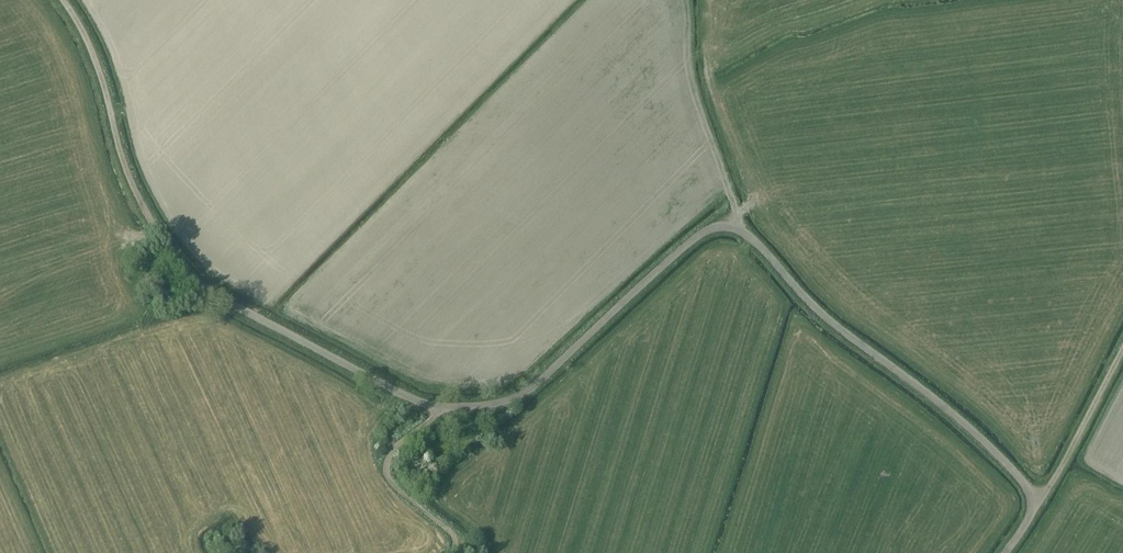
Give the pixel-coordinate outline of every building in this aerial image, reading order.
[(166,291),(161,284),(152,291),(157,298),(166,291)]
